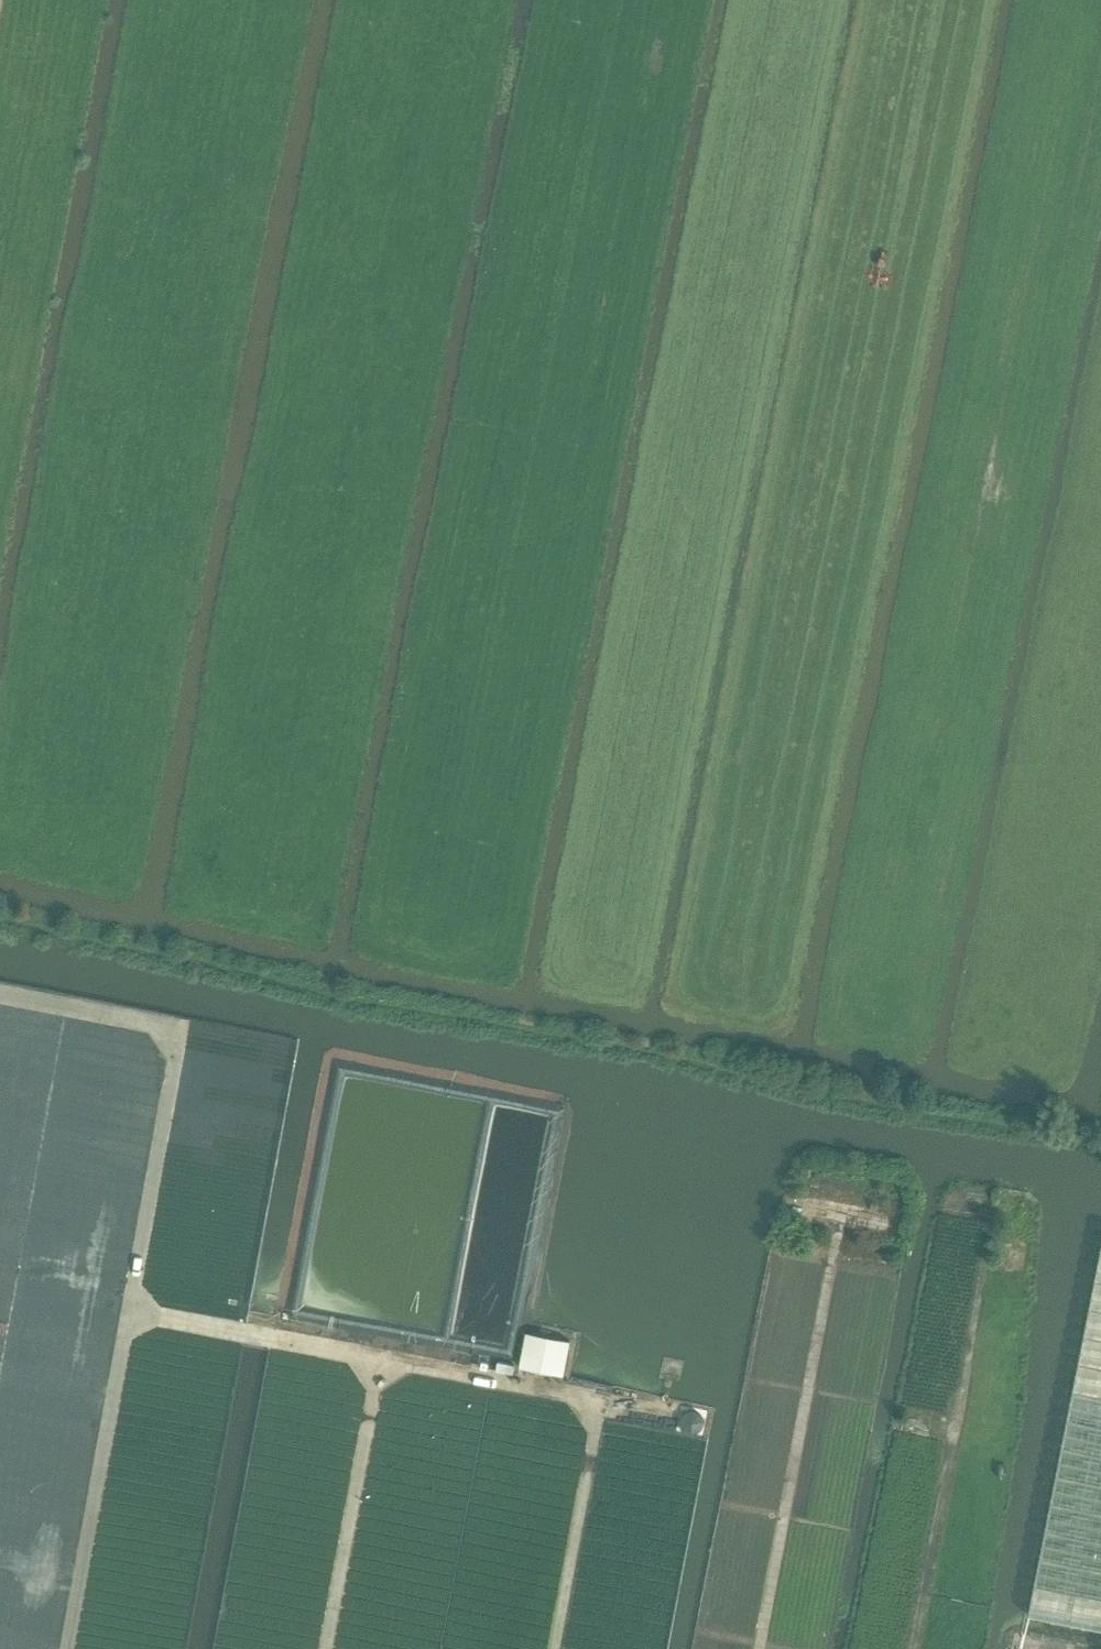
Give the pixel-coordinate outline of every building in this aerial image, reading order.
[(1028,1615),(1100,1628),(1100,1245),(1028,1615)] [(562,1372),(568,1339),(525,1331),(518,1364),(562,1372)]
